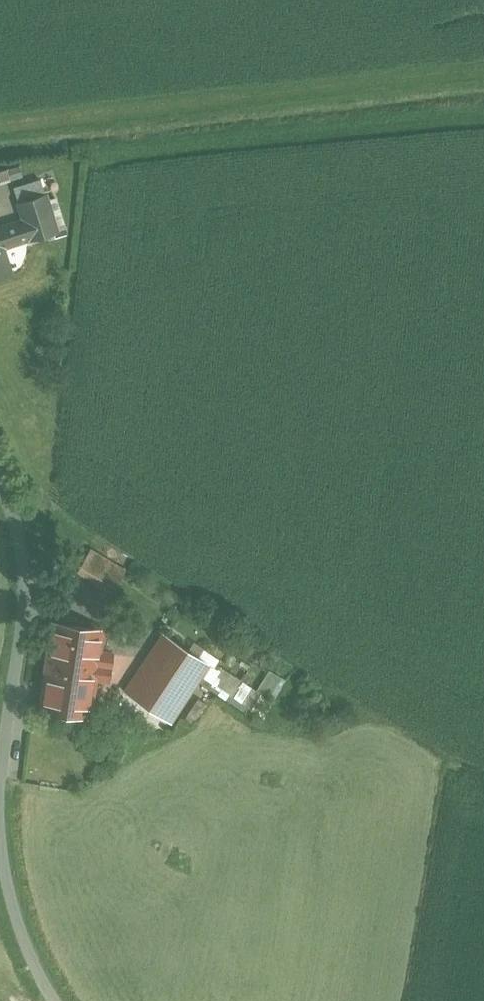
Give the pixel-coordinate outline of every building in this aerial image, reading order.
[(43,193),(17,202),(23,219),(28,237),(29,239),(56,231),(43,193)] [(0,226),(0,246),(28,237),(23,219),(0,226)] [(125,571),(90,551),(81,566),(115,586),(125,571)] [(102,630),(54,623),(41,709),(41,710),(90,717),(90,716),(89,716),(102,630)] [(209,663),(164,633),(145,662),(126,692),(173,722),(209,663)]
